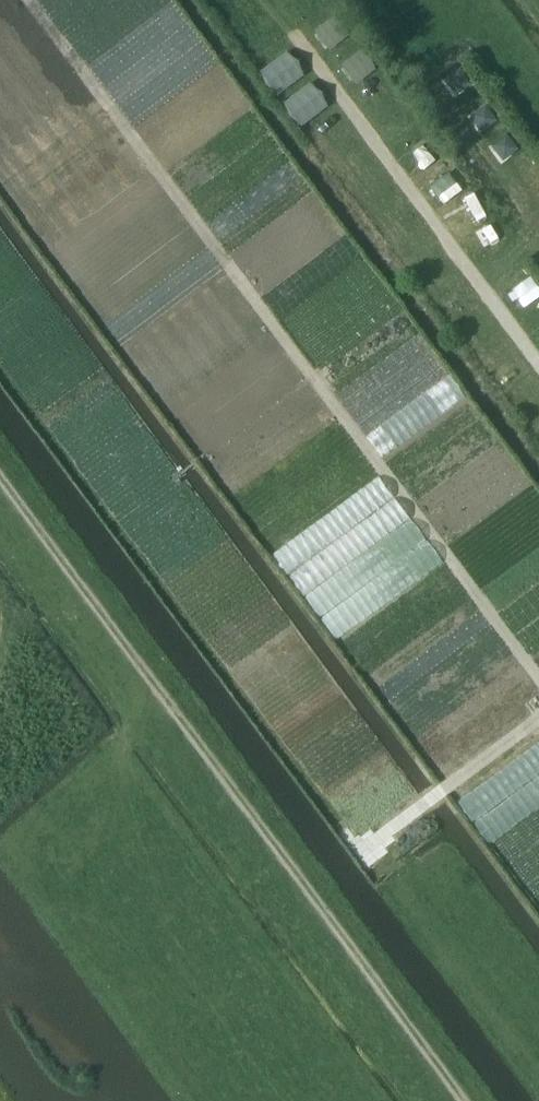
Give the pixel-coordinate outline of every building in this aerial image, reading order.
[(471,82),(461,68),(448,78),(458,92),(471,82)] [(496,119),(486,105),(474,113),(484,128),(496,119)] [(518,147),(506,134),(494,144),(506,157),(518,147)]
